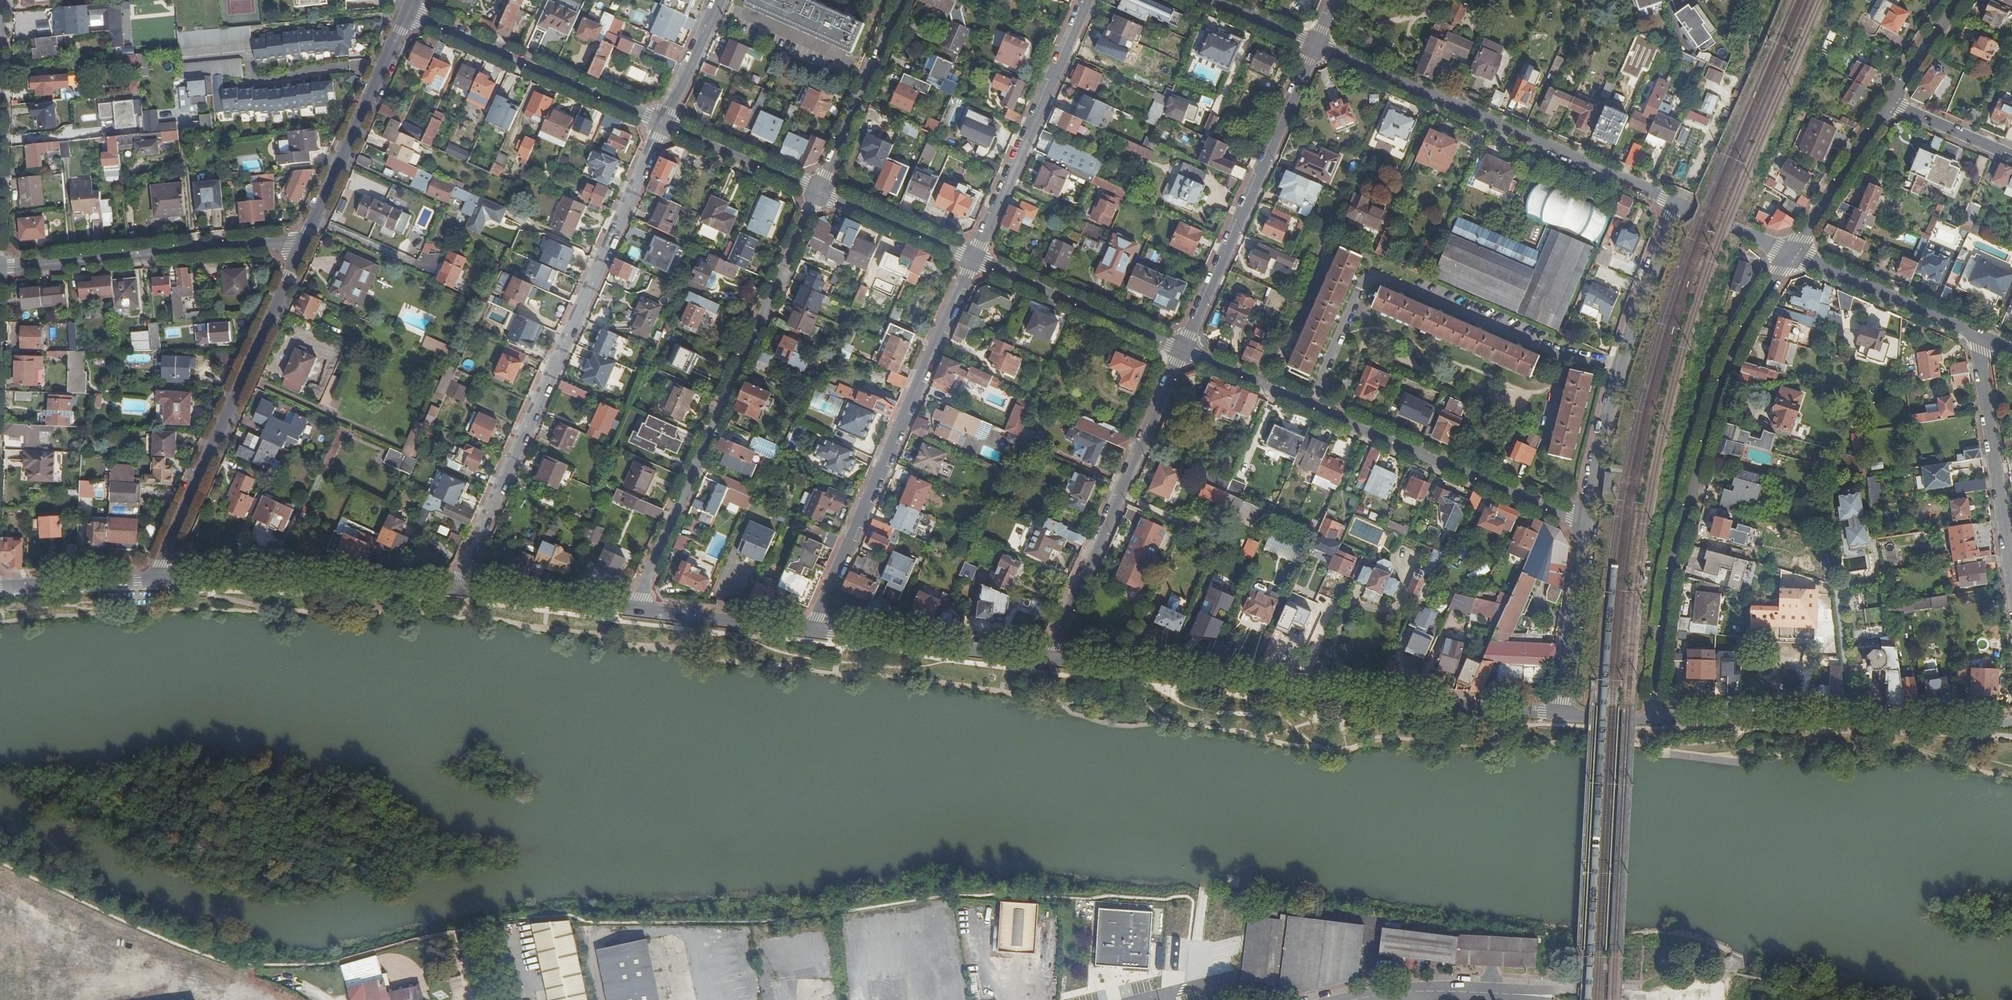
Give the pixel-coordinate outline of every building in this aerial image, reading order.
[(302,9),(326,7),(325,0),(301,0),(302,9)] [(510,5),(510,7),(520,11),(524,0),(513,0),(510,5)] [(687,18),(695,0),(667,0),(664,8),(687,18)] [(747,6),(853,52),(865,25),(853,20),(845,17),(815,4),(807,0),(750,0),(747,6)] [(952,14),(955,6),(962,10),(964,5),(957,1),(954,0),(919,0),(952,14)] [(1122,4),(1125,5),(1126,3),(1148,12),(1147,14),(1149,15),(1149,16),(1169,25),(1175,13),(1146,0),(1118,0),(1117,2),(1122,4)] [(1435,81),(1448,51),(1462,57),(1468,43),(1449,35),(1463,3),(1456,0),(1449,0),(1440,21),(1439,21),(1434,31),(1433,33),(1432,33),(1430,38),(1427,36),(1421,50),(1422,51),(1413,72),(1435,81)] [(1663,1),(1663,0),(1636,0),(1639,10),(1663,1)] [(1883,1),(1875,15),(1871,13),(1863,15),(1859,23),(1862,30),(1872,36),(1876,35),(1882,25),(1897,34),(1909,13),(1896,6),(1900,0),(1881,0),(1883,1)] [(622,2),(617,14),(628,20),(634,8),(622,2)] [(579,17),(548,3),(538,25),(548,30),(549,26),(571,35),(579,17)] [(1119,10),(1118,10),(1146,23),(1149,16),(1148,16),(1149,16),(1149,15),(1147,14),(1148,12),(1126,3),(1125,5),(1122,4),(1121,4),(1119,8),(1123,9),(1122,11),(1119,10)] [(115,4),(88,6),(89,16),(92,16),(92,27),(89,27),(90,34),(110,33),(118,32),(115,4)] [(2009,11),(1992,4),(1985,22),(2000,28),(2004,19),(2005,20),(2009,11)] [(653,37),(673,45),(682,28),(692,33),(696,22),(687,18),(664,8),(657,5),(652,15),(661,19),(653,37)] [(1713,26),(1699,5),(1689,12),(1691,15),(1681,22),(1696,45),(1711,35),(1708,30),(1713,26)] [(56,19),(53,19),(51,21),(53,38),(65,36),(90,34),(89,27),(92,27),(92,16),(89,16),(88,6),(56,10),(56,19)] [(955,6),(952,14),(953,23),(967,29),(962,10),(955,6)] [(510,7),(504,20),(498,32),(508,36),(514,24),(517,18),(520,20),(523,13),(520,11),(510,7)] [(845,17),(853,20),(856,13),(849,10),(845,17)] [(1029,14),(1024,26),(1028,28),(1034,16),(1029,14)] [(599,39),(605,42),(609,33),(609,32),(600,28),(601,25),(596,22),(597,19),(590,16),(588,22),(585,21),(577,38),(580,39),(580,41),(584,43),(586,42),(593,45),(595,41),(598,42),(599,39)] [(1096,50),(1121,62),(1124,57),(1127,58),(1129,54),(1132,55),(1135,49),(1132,47),(1137,36),(1140,37),(1144,29),(1116,16),(1109,32),(1112,33),(1110,38),(1107,37),(1104,42),(1101,41),(1096,50)] [(480,22),(478,27),(497,36),(498,32),(504,20),(497,17),(494,25),(493,28),(480,22)] [(1434,31),(1439,21),(1432,18),(1427,28),(1434,31)] [(609,32),(609,33),(616,37),(622,23),(615,20),(609,32)] [(967,29),(953,23),(943,46),(960,54),(970,30),(967,29)] [(273,40),(268,41),(268,42),(262,43),(262,40),(254,42),(256,64),(263,63),(263,61),(270,61),(270,60),(276,59),(276,60),(287,59),(287,57),(293,57),(293,59),(301,58),(301,55),(307,54),(307,56),(315,55),(315,57),(323,56),(323,54),(329,54),(329,56),(335,55),(339,54),(339,58),(348,57),(348,50),(351,50),(350,42),(351,42),(350,35),(354,34),(353,26),(337,28),(338,34),(328,35),(321,36),(321,33),(313,34),(313,32),(303,33),(304,35),(298,36),(292,36),(292,34),(283,35),(283,37),(273,38),(273,40)] [(251,45),(250,28),(222,30),(179,35),(180,51),(251,45)] [(1208,33),(1201,29),(1194,44),(1191,52),(1199,55),(1198,56),(1220,65),(1219,68),(1230,72),(1243,41),(1233,37),(1231,42),(1209,32),(1208,33)] [(1996,36),(1985,31),(1979,45),(1976,44),(1972,54),(1990,62),(1997,46),(1993,44),(1993,43),(1994,43),(1996,38),(1995,37),(1996,36)] [(605,42),(589,76),(600,81),(614,49),(615,46),(619,47),(620,47),(623,40),(616,37),(609,33),(605,42)] [(655,54),(677,64),(680,58),(683,52),(672,48),(673,45),(653,37),(651,35),(650,37),(654,39),(653,42),(660,44),(655,54)] [(53,38),(33,39),(35,59),(60,57),(59,45),(66,44),(65,36),(53,38)] [(1260,46),(1263,39),(1256,36),(1253,43),(1260,46)] [(1019,69),(1029,46),(1008,37),(998,60),(1019,69)] [(1533,40),(1529,38),(1519,60),(1523,62),(1533,40)] [(620,50),(638,57),(642,46),(624,39),(620,50)] [(1471,71),(1484,77),(1486,73),(1493,76),(1505,49),(1485,40),(1471,71)] [(751,50),(732,41),(721,65),(741,74),(742,70),(740,69),(746,55),(748,56),(751,50)] [(447,45),(440,42),(435,52),(426,72),(422,80),(431,84),(429,87),(440,92),(452,67),(440,61),(447,45)] [(1681,60),(1684,53),(1680,52),(1660,43),(1658,50),(1681,60)] [(426,72),(435,52),(418,45),(410,64),(426,72)] [(1273,77),(1278,66),(1274,64),(1276,60),(1259,53),(1257,58),(1252,56),(1250,61),(1255,63),(1253,68),(1273,77)] [(1705,70),(1707,64),(1684,53),(1681,60),(1705,70)] [(651,63),(673,73),(677,64),(655,54),(651,63)] [(137,56),(139,68),(149,67),(148,55),(137,56)] [(137,56),(130,57),(131,68),(139,68),(137,56)] [(1557,56),(1551,70),(1559,73),(1564,59),(1557,56)] [(1708,64),(1718,69),(1721,62),(1711,57),(1707,64),(1708,64)] [(945,83),(942,90),(954,95),(966,69),(939,58),(931,77),(945,83)] [(1089,64),(1076,58),(1073,64),(1079,67),(1077,73),(1074,71),(1072,76),(1075,78),(1073,83),(1095,93),(1099,83),(1097,82),(1099,76),(1096,75),(1097,71),(1090,68),(1089,71),(1086,70),(1089,64)] [(212,79),(243,76),(241,61),(182,67),(183,81),(188,81),(212,79)] [(1855,83),(1866,88),(1878,71),(1858,62),(1847,80),(1855,83)] [(719,69),(705,63),(701,71),(715,77),(719,69)] [(25,66),(13,67),(13,76),(26,74),(25,66)] [(149,67),(139,68),(140,77),(150,76),(149,67)] [(473,92),(480,75),(463,67),(455,85),(472,93),(473,92)] [(1935,69),(1933,67),(1925,78),(1911,99),(1925,105),(1928,100),(1924,97),(1925,94),(1928,96),(1943,74),(1942,73),(1942,71),(1942,69),(1939,67),(1936,67),(1935,69)] [(54,95),(55,102),(64,101),(63,89),(70,88),(68,77),(48,78),(47,73),(37,74),(37,79),(29,80),(29,91),(38,90),(38,97),(54,95)] [(352,85),(356,78),(350,75),(347,83),(352,85)] [(490,79),(480,75),(473,92),(490,100),(496,85),(489,82),(490,79)] [(243,78),(243,76),(212,79),(213,86),(214,85),(217,114),(232,112),(233,114),(240,113),(240,115),(249,114),(248,113),(255,112),(255,114),(263,113),(263,115),(271,114),(271,115),(279,114),(279,113),(286,112),(286,111),(293,110),(293,112),(301,111),(300,110),(308,109),(308,107),(314,107),(315,108),(328,107),(328,103),(330,102),(329,93),(334,93),(333,83),(325,84),(326,86),(321,86),(321,83),(320,77),(312,78),(312,85),(304,85),(304,88),(298,88),(298,91),(292,91),(292,89),(283,90),(283,91),(275,92),(275,94),(269,95),(269,93),(262,94),(262,91),(254,92),(253,91),(244,92),(244,94),(239,95),(238,93),(233,94),(233,91),(232,91),(223,92),(222,80),(243,78)] [(839,89),(843,79),(835,76),(831,85),(839,89)] [(1003,106),(1013,110),(1024,84),(1015,80),(1014,83),(998,76),(994,87),(1005,92),(1003,96),(1007,98),(1003,106)] [(1645,133),(1648,134),(1657,113),(1672,79),(1669,77),(1666,83),(1660,80),(1644,117),(1634,113),(1628,126),(1645,133)] [(1528,104),(1535,87),(1528,83),(1528,82),(1520,78),(1511,98),(1519,101),(1520,101),(1528,104)] [(207,98),(214,97),(213,86),(212,79),(188,81),(189,88),(180,88),(182,115),(197,114),(197,107),(207,106),(207,98)] [(1608,100),(1615,86),(1607,82),(1601,97),(1608,100)] [(770,92),(772,88),(763,83),(761,88),(770,92)] [(820,117),(824,119),(831,103),(829,102),(832,95),(806,83),(796,107),(801,109),(820,117)] [(1855,106),(1866,88),(1855,83),(1844,101),(1855,106)] [(892,104),(910,113),(914,104),(921,106),(921,104),(919,102),(923,94),(901,84),(892,104)] [(1569,108),(1573,99),(1551,89),(1541,111),(1551,115),(1556,103),(1569,108)] [(695,107),(713,115),(721,98),(703,90),(695,107)] [(764,107),(770,94),(763,91),(757,103),(764,107)] [(1490,106),(1498,109),(1504,94),(1496,91),(1490,106)] [(551,110),(555,101),(536,93),(525,116),(533,120),(535,116),(538,117),(540,115),(547,118),(551,110)] [(132,95),(126,96),(128,121),(144,119),(143,113),(141,94),(132,95)] [(1166,108),(1170,99),(1158,94),(1157,99),(1160,101),(1156,109),(1163,113),(1166,108)] [(505,114),(516,119),(521,106),(512,102),(515,96),(514,95),(505,114)] [(1109,106),(1086,97),(1077,119),(1082,121),(1099,129),(1109,106)] [(1176,102),(1170,99),(1166,108),(1168,109),(1166,117),(1183,123),(1184,119),(1187,120),(1190,115),(1186,113),(1189,105),(1179,101),(1175,111),(1173,110),(1176,102)] [(1596,109),(1573,99),(1569,108),(1582,114),(1577,127),(1587,131),(1596,109)] [(1354,121),(1349,107),(1348,107),(1346,102),(1341,104),(1341,103),(1333,106),(1333,107),(1328,109),(1330,114),(1329,115),(1334,129),(1335,129),(1337,134),(1355,126),(1354,122),(1354,121)] [(2001,102),(1993,119),(2010,127),(2011,122),(2011,107),(2001,102)] [(395,109),(384,104),(379,115),(392,121),(402,125),(406,117),(394,111),(395,109)] [(727,121),(753,133),(754,130),(760,115),(734,104),(727,121)] [(792,105),(787,117),(796,120),(801,109),(796,107),(792,105)] [(57,129),(55,106),(33,107),(35,129),(38,129),(37,126),(41,126),(41,130),(57,129)] [(1608,142),(1616,145),(1628,118),(1620,114),(1620,113),(1612,109),(1611,110),(1605,107),(1593,135),(1599,138),(1598,138),(1608,142)] [(1388,111),(1404,119),(1405,115),(1389,108),(1388,111)] [(1978,128),(1984,114),(1974,109),(1968,123),(1978,128)] [(577,121),(551,110),(547,118),(542,130),(569,141),(569,139),(571,136),(577,121)] [(1077,119),(1057,110),(1051,124),(1076,135),(1082,121),(1077,119)] [(145,135),(179,133),(178,124),(160,125),(156,126),(155,121),(159,120),(158,111),(143,113),(144,119),(144,127),(145,135)] [(443,115),(436,111),(425,137),(422,143),(431,147),(442,123),(440,122),(443,115)] [(754,130),(776,141),(785,121),(762,111),(760,115),(754,130)] [(996,122),(970,111),(965,123),(967,124),(962,135),(982,144),(977,155),(985,159),(990,156),(998,138),(996,137),(998,131),(993,128),(996,122)] [(1006,119),(1019,125),(1023,117),(1010,111),(1006,119)] [(1415,124),(1404,119),(1388,111),(1377,137),(1392,144),(1394,139),(1406,144),(1415,124)] [(1648,134),(1665,141),(1673,123),(1666,120),(1667,117),(1657,113),(1648,134)] [(620,129),(623,122),(607,115),(602,126),(611,129),(615,127),(620,129)] [(929,127),(927,132),(932,133),(936,136),(944,118),(940,115),(937,122),(931,119),(928,126),(929,127)] [(200,117),(202,132),(212,131),(211,116),(200,117)] [(1822,161),(1836,129),(1813,119),(1800,151),(1822,161)] [(402,125),(392,121),(384,139),(390,142),(392,145),(387,155),(391,156),(409,165),(415,152),(411,151),(416,140),(399,132),(402,126),(402,125)] [(571,136),(569,139),(587,147),(596,128),(586,123),(578,139),(571,136)] [(1670,143),(1672,142),(1680,126),(1673,123),(1665,141),(1670,143)] [(406,128),(402,126),(399,132),(416,140),(422,143),(425,137),(419,134),(418,135),(406,129),(406,128)] [(126,133),(126,137),(145,135),(144,127),(130,128),(130,133),(126,133)] [(927,132),(921,129),(917,138),(928,143),(932,133),(927,132)] [(632,137),(617,130),(610,146),(626,153),(630,143),(629,143),(632,137)] [(318,152),(316,132),(294,134),(296,153),(280,155),(281,167),(311,164),(310,153),(318,152)] [(1057,137),(1044,132),(1040,139),(1053,145),(1055,140),(1057,137)] [(1430,132),(1417,161),(1445,174),(1458,145),(1430,132)] [(118,138),(119,151),(136,150),(136,151),(143,151),(144,157),(160,155),(160,146),(164,143),(179,141),(179,139),(179,133),(145,135),(126,137),(118,138)] [(927,144),(932,146),(937,136),(936,136),(932,133),(928,143),(927,144)] [(294,134),(286,135),(287,142),(278,142),(280,155),(296,153),(294,134)] [(1662,146),(1665,141),(1648,134),(1646,139),(1662,146)] [(790,135),(779,158),(791,163),(799,166),(805,154),(804,154),(809,143),(790,135)] [(1943,139),(1935,136),(1930,148),(1938,152),(1943,139)] [(818,163),(827,144),(812,137),(809,143),(804,154),(805,154),(799,166),(804,169),(818,163)] [(1402,153),(1406,144),(1394,139),(1392,144),(1377,137),(1375,141),(1402,153)] [(107,177),(122,176),(119,151),(118,138),(109,139),(109,143),(110,154),(104,155),(105,167),(106,167),(107,177)] [(1243,181),(1248,172),(1222,160),(1229,146),(1211,138),(1210,140),(1200,162),(1243,181)] [(521,170),(524,172),(536,143),(526,139),(524,145),(519,143),(517,149),(521,151),(519,156),(524,159),(522,164),(523,165),(521,170)] [(1068,146),(1055,140),(1053,145),(1048,157),(1049,158),(1060,162),(1068,146)] [(1154,162),(1158,153),(1128,141),(1125,150),(1154,162)] [(59,143),(28,146),(30,168),(42,167),(41,154),(49,154),(60,153),(59,143)] [(69,143),(59,143),(60,153),(61,157),(61,158),(70,157),(69,143)] [(450,143),(446,152),(466,161),(470,151),(450,143)] [(491,152),(476,145),(468,163),(491,174),(496,164),(487,160),(491,152)] [(927,145),(922,157),(932,162),(937,150),(927,145)] [(1103,161),(1068,146),(1060,162),(1096,178),(1103,161)] [(1625,164),(1633,168),(1641,149),(1633,146),(1625,164)] [(1912,192),(1920,196),(1926,181),(1936,156),(1920,149),(1910,173),(1918,176),(1912,192)] [(1305,152),(1295,175),(1308,180),(1311,175),(1315,176),(1314,177),(1316,178),(1316,177),(1317,177),(1329,183),(1340,158),(1324,150),(1320,158),(1305,152)] [(596,172),(592,180),(611,188),(622,163),(594,151),(588,164),(594,167),(596,172)] [(500,155),(496,164),(503,168),(508,158),(500,155)] [(664,155),(648,192),(660,198),(663,199),(668,185),(670,186),(679,166),(668,161),(670,158),(664,155)] [(1936,155),(1936,156),(1926,181),(1952,192),(1961,170),(1951,165),(1952,162),(1936,155)] [(372,161),(360,156),(357,163),(369,168),(372,161)] [(420,169),(409,165),(391,156),(387,165),(413,177),(412,180),(416,181),(417,178),(416,178),(420,169)] [(1506,192),(1516,169),(1487,156),(1477,179),(1506,192)] [(1973,173),(1982,177),(1989,160),(1980,156),(1973,173)] [(1096,178),(1060,162),(1049,158),(1036,188),(1057,198),(1068,173),(1092,184),(1118,195),(1121,189),(1096,178)] [(1798,164),(1789,158),(1783,169),(1791,175),(1789,177),(1785,183),(1800,193),(1810,177),(1795,167),(1798,164)] [(983,169),(997,175),(1001,166),(987,160),(983,169)] [(496,164),(491,174),(499,178),(504,168),(503,168),(496,164)] [(887,164),(876,188),(897,197),(908,174),(887,164)] [(1203,185),(1208,174),(1184,164),(1170,196),(1197,207),(1205,187),(1203,185)] [(2002,165),(1995,181),(2005,186),(2008,180),(2011,182),(2011,169),(2002,165)] [(924,197),(931,200),(939,180),(924,174),(925,172),(917,169),(908,190),(916,193),(916,197),(923,200),(924,197)] [(1781,171),(1789,177),(1791,175),(1783,169),(1781,171)] [(313,173),(319,176),(322,170),(297,173),(294,180),(290,180),(290,183),(293,183),(307,189),(313,173)] [(1308,218),(1322,187),(1315,183),(1308,180),(1295,175),(1287,171),(1279,188),(1280,188),(1277,196),(1280,198),(1277,205),(1308,218)] [(426,172),(419,190),(426,193),(433,178),(434,176),(426,172)] [(524,172),(521,177),(536,184),(538,179),(524,172)] [(274,175),(274,184),(283,184),(283,174),(274,175)] [(259,177),(259,185),(274,184),(274,175),(259,177)] [(1308,180),(1315,183),(1317,177),(1316,177),(1316,178),(1314,177),(1315,176),(1311,175),(1308,180)] [(21,179),(22,194),(23,203),(27,203),(27,207),(44,205),(42,177),(21,179)] [(473,195),(433,178),(426,193),(426,194),(448,203),(451,195),(468,202),(463,213),(472,217),(481,197),(473,193),(473,195)] [(1598,249),(1615,211),(1537,178),(1521,216),(1598,249)] [(103,213),(102,202),(101,193),(93,194),(92,182),(80,183),(80,186),(72,187),(75,218),(84,217),(83,211),(90,211),(90,214),(103,213)] [(214,211),(224,210),(222,183),(195,185),(198,212),(208,211),(207,209),(214,208),(214,211)] [(299,204),(307,189),(293,183),(290,183),(289,184),(286,184),(285,187),(287,188),(284,194),(287,195),(286,198),(299,204)] [(264,211),(275,210),(274,184),(259,185),(256,186),(257,203),(240,205),(242,224),(265,222),(264,211)] [(1860,210),(1877,218),(1881,210),(1876,208),(1883,189),(1871,184),(1860,210)] [(937,206),(966,219),(970,209),(973,210),(980,193),(968,188),(968,189),(960,185),(957,191),(945,186),(937,206)] [(156,219),(186,216),(184,186),(153,189),(156,219)] [(590,208),(609,217),(612,210),(603,206),(607,196),(610,190),(600,186),(598,189),(590,186),(584,199),(592,203),(590,208)] [(1121,189),(1118,195),(1126,198),(1128,192),(1121,189)] [(1090,219),(1107,227),(1118,202),(1104,195),(1097,211),(1094,210),(1090,219)] [(1366,205),(1368,201),(1356,195),(1347,216),(1379,230),(1386,214),(1366,205)] [(1629,209),(1633,201),(1628,199),(1622,196),(1615,212),(1615,214),(1623,217),(1627,208),(1629,209)] [(377,223),(385,205),(366,197),(358,215),(377,223)] [(507,208),(481,197),(472,217),(467,228),(480,234),(487,219),(496,216),(498,221),(502,219),(507,208)] [(566,197),(551,228),(572,238),(586,206),(566,197)] [(1023,204),(1014,200),(1006,217),(1003,225),(1017,232),(1021,224),(1030,228),(1041,204),(1026,197),(1023,204)] [(660,198),(648,225),(652,227),(658,214),(657,213),(663,199),(660,198)] [(783,206),(765,198),(750,230),(769,239),(769,238),(774,226),(775,226),(775,225),(774,224),(783,206)] [(658,214),(652,227),(669,235),(682,207),(663,199),(657,213),(658,214)] [(726,213),(728,207),(729,205),(714,199),(704,222),(730,234),(737,218),(726,213)] [(103,213),(104,228),(114,227),(112,201),(102,202),(103,213)] [(1388,209),(1368,201),(1366,205),(1386,214),(1388,209)] [(1964,230),(1969,233),(1970,233),(1981,207),(1971,202),(1960,229),(1964,230)] [(1846,233),(1861,239),(1867,226),(1874,229),(1879,219),(1877,218),(1860,210),(1843,203),(1839,210),(1854,216),(1846,233)] [(1922,234),(1921,237),(1925,239),(1930,241),(1939,220),(1945,207),(1940,204),(1926,235),(1922,234)] [(403,214),(385,205),(377,223),(395,232),(403,214)] [(740,212),(728,207),(726,213),(737,218),(740,212)] [(1293,217),(1275,209),(1273,212),(1291,220),(1293,217)] [(1759,215),(1756,222),(1777,230),(1792,226),(1797,219),(1800,214),(1796,212),(1791,219),(1778,210),(1771,220),(1759,215)] [(1291,220),(1273,212),(1264,234),(1282,242),(1291,220)] [(845,265),(847,260),(850,253),(848,252),(846,254),(832,248),(836,239),(829,236),(828,235),(831,226),(824,218),(820,219),(809,244),(805,253),(810,255),(812,248),(828,255),(829,259),(845,265)] [(46,238),(44,219),(21,221),(22,241),(46,238)] [(856,240),(862,226),(847,219),(837,242),(852,249),(856,240)] [(1552,231),(1542,255),(1461,220),(1457,230),(1455,229),(1433,278),(1557,331),(1593,248),(1552,231)] [(1302,234),(1307,223),(1302,221),(1297,232),(1302,234)] [(1193,255),(1203,232),(1182,223),(1172,246),(1193,255)] [(1829,225),(1825,231),(1835,236),(1833,241),(1861,253),(1864,246),(1871,249),(1873,245),(1861,239),(1846,233),(1829,225)] [(662,235),(645,228),(637,245),(655,253),(662,235)] [(1614,230),(1609,228),(1600,247),(1604,249),(1607,243),(1608,244),(1614,230)] [(1634,249),(1640,237),(1621,229),(1615,242),(1622,244),(1620,248),(1627,250),(1628,247),(1634,249)] [(1396,238),(1385,233),(1376,254),(1387,258),(1396,238)] [(729,262),(740,267),(746,270),(759,242),(741,234),(729,262)] [(883,257),(891,239),(883,235),(877,249),(875,254),(883,257)] [(1119,285),(1137,246),(1114,236),(1097,275),(1119,285)] [(1913,258),(1912,261),(1919,265),(1926,249),(1930,241),(1925,239),(1916,259),(1913,258)] [(868,270),(875,254),(877,249),(856,240),(852,249),(850,253),(847,260),(868,270)] [(552,241),(542,263),(563,272),(567,264),(568,264),(574,251),(552,241)] [(1411,269),(1424,275),(1429,264),(1437,247),(1427,242),(1415,268),(1413,266),(1411,269)] [(1292,258),(1259,244),(1255,253),(1254,252),(1251,253),(1249,258),(1250,260),(1252,261),(1249,268),(1264,275),(1267,267),(1273,269),(1276,262),(1292,269),(1296,260),(1292,258)] [(442,249),(433,245),(432,249),(440,253),(442,249)] [(907,280),(920,251),(908,246),(896,275),(907,280)] [(1310,377),(1362,259),(1341,249),(1338,258),(1335,256),(1290,360),(1292,361),(1289,368),(1310,377)] [(1919,265),(1916,273),(1926,278),(1928,275),(1932,276),(1930,279),(1940,283),(1951,260),(1942,256),(1941,259),(1934,256),(1935,253),(1926,249),(1919,265)] [(1069,262),(1070,263),(1074,253),(1068,250),(1067,253),(1060,250),(1056,257),(1049,254),(1046,262),(1064,271),(1069,262)] [(916,285),(930,255),(920,251),(907,280),(907,281),(916,285)] [(621,252),(617,260),(629,266),(633,257),(621,252)] [(451,253),(437,282),(454,290),(467,260),(451,253)] [(688,278),(683,289),(695,295),(703,298),(707,288),(713,290),(716,288),(719,281),(718,279),(715,277),(717,274),(734,281),(740,267),(729,262),(712,254),(708,261),(700,257),(693,273),(699,276),(696,282),(688,278)] [(364,261),(350,255),(332,294),(361,308),(371,287),(366,285),(377,262),(365,257),(364,261)] [(1898,274),(1913,281),(1916,273),(1919,265),(1912,261),(1904,258),(1898,274)] [(613,270),(611,274),(617,277),(615,281),(621,284),(623,279),(633,284),(639,270),(629,266),(617,260),(613,270)] [(1980,260),(1970,283),(2006,298),(2011,283),(2011,274),(1980,260)] [(559,273),(534,262),(528,275),(526,274),(522,281),(534,286),(548,292),(553,280),(555,281),(559,273)] [(1165,279),(1166,277),(1138,264),(1137,267),(1165,279)] [(178,266),(170,267),(171,278),(175,322),(206,319),(205,313),(183,315),(182,298),(193,297),(191,277),(188,277),(188,271),(178,271),(178,266)] [(1750,269),(1740,266),(1731,296),(1740,299),(1741,293),(1749,289),(1749,287),(1750,287),(1750,286),(1752,279),(1753,279),(1753,278),(1752,278),(1753,277),(1750,269)] [(1128,287),(1149,296),(1156,299),(1165,279),(1137,267),(1128,287)] [(228,272),(231,295),(248,294),(246,270),(228,272)] [(760,277),(767,280),(770,274),(763,271),(760,277)] [(502,272),(501,275),(496,286),(505,290),(503,293),(505,294),(507,295),(504,302),(516,307),(519,301),(525,303),(534,286),(522,281),(502,272)] [(1156,299),(1155,301),(1172,309),(1179,293),(1182,294),(1186,286),(1166,277),(1165,279),(1156,299)] [(80,289),(72,290),(73,305),(81,304),(81,301),(82,301),(114,298),(112,282),(112,278),(93,280),(93,283),(85,284),(85,289),(80,289)] [(171,295),(171,278),(152,280),(154,297),(171,295)] [(810,278),(805,288),(821,294),(826,284),(810,278)] [(114,298),(115,310),(139,308),(136,280),(112,282),(114,298)] [(989,287),(987,282),(978,286),(980,291),(969,314),(965,312),(960,323),(974,329),(978,331),(982,321),(983,319),(981,318),(984,309),(989,311),(995,307),(997,303),(1008,308),(1013,297),(989,287)] [(1609,318),(1618,298),(1608,294),(1610,290),(1593,283),(1584,305),(1592,309),(1594,307),(1600,310),(1599,313),(1609,318)] [(683,289),(671,284),(669,288),(681,294),(683,289)] [(1833,288),(1827,285),(1824,293),(1806,287),(1802,299),(1794,296),(1791,305),(1810,311),(1811,310),(1818,312),(1816,318),(1818,319),(1843,326),(1842,316),(1836,314),(1837,313),(1829,310),(1829,309),(1829,300),(1833,288)] [(65,286),(40,289),(42,307),(66,304),(65,286)] [(852,307),(859,311),(868,288),(861,286),(852,307)] [(805,288),(804,287),(795,307),(798,308),(816,316),(825,296),(821,294),(805,288)] [(1128,287),(1126,292),(1147,302),(1149,296),(1128,287)] [(1946,287),(1940,302),(1947,305),(1953,293),(1953,290),(1946,287)] [(42,307),(40,289),(21,291),(23,309),(42,307)] [(1530,377),(1539,357),(1381,289),(1378,296),(1376,295),(1375,298),(1377,299),(1372,309),(1530,377)] [(1854,297),(1837,289),(1841,311),(1850,311),(1854,297)] [(1288,297),(1273,290),(1265,307),(1280,313),(1288,297)] [(323,302),(305,294),(297,312),(315,320),(323,302)] [(703,298),(695,295),(682,325),(698,332),(707,312),(705,311),(710,301),(703,298)] [(1234,305),(1250,312),(1254,302),(1238,295),(1234,305)] [(641,316),(640,318),(654,324),(662,308),(643,300),(638,311),(643,313),(642,316),(641,316)] [(475,332),(487,306),(481,303),(470,330),(475,332)] [(1234,305),(1228,303),(1223,313),(1225,314),(1222,320),(1242,329),(1250,312),(1234,305)] [(798,308),(795,307),(787,326),(789,328),(798,308)] [(1280,313),(1265,307),(1261,317),(1276,324),(1280,313)] [(789,328),(809,336),(818,317),(816,316),(798,308),(789,328)] [(1818,319),(1816,318),(1776,308),(1771,316),(1779,319),(1777,326),(1776,332),(1773,331),(1763,328),(1759,335),(1774,339),(1788,343),(1793,322),(1812,327),(1813,322),(1817,323),(1818,319)] [(1058,322),(1037,313),(1028,332),(1050,342),(1058,322)] [(502,328),(510,331),(516,318),(509,314),(502,328)] [(542,326),(520,316),(509,340),(531,349),(532,348),(534,349),(537,343),(534,342),(542,326)] [(654,324),(640,318),(634,332),(648,339),(654,324)] [(892,325),(915,335),(917,330),(890,318),(888,324),(892,325)] [(984,321),(982,321),(978,331),(984,334),(987,328),(986,324),(984,321)] [(231,323),(199,326),(200,345),(219,343),(219,347),(231,346),(231,342),(233,342),(231,323)] [(974,329),(960,323),(953,339),(962,343),(964,340),(966,341),(969,339),(974,329)] [(75,324),(68,324),(71,349),(66,350),(67,353),(68,353),(78,352),(75,324)] [(149,332),(151,352),(161,351),(158,324),(148,325),(149,332)] [(880,367),(893,372),(899,375),(915,335),(892,325),(884,343),(889,345),(880,367)] [(41,328),(22,328),(21,349),(40,349),(41,328)] [(1881,351),(1886,334),(1864,328),(1858,344),(1859,344),(1858,348),(1867,351),(1868,347),(1881,351)] [(1260,337),(1263,332),(1256,329),(1254,335),(1260,337)] [(604,330),(593,353),(596,355),(618,364),(628,341),(604,330)] [(844,346),(842,350),(852,355),(855,348),(851,346),(857,333),(851,331),(844,346)] [(132,333),(133,352),(151,352),(149,332),(132,333)] [(353,334),(349,341),(373,351),(376,344),(353,334)] [(428,341),(452,352),(453,349),(429,338),(428,341)] [(798,344),(786,338),(777,357),(789,363),(792,357),(796,359),(799,352),(795,350),(798,344)] [(826,343),(842,350),(844,346),(828,339),(826,343)] [(1012,355),(1015,348),(1010,345),(996,339),(992,347),(997,349),(996,353),(994,352),(991,361),(995,363),(1001,365),(999,370),(1015,377),(1022,359),(1012,355)] [(1787,346),(1788,343),(1774,339),(1766,369),(1779,373),(1782,373),(1785,364),(1782,364),(1785,352),(1788,352),(1790,347),(1787,346)] [(424,348),(449,358),(452,352),(428,341),(424,348)] [(1247,351),(1243,360),(1251,363),(1257,366),(1265,349),(1250,342),(1250,343),(1247,351)] [(282,386),(300,395),(304,386),(305,386),(318,359),(307,354),(308,352),(307,348),(301,346),(298,347),(293,359),(289,368),(285,377),(286,377),(282,386)] [(528,356),(507,347),(503,355),(505,357),(495,379),(504,383),(506,379),(515,382),(523,364),(524,365),(528,356)] [(700,357),(680,347),(671,366),(691,375),(700,357)] [(1918,353),(1922,381),(1941,378),(1938,362),(1942,361),(1940,350),(1918,353)] [(78,352),(68,353),(68,358),(67,394),(86,395),(87,373),(84,373),(85,352),(78,352)] [(758,361),(771,367),(772,363),(769,362),(771,358),(761,354),(758,361)] [(1124,377),(1119,387),(1132,393),(1144,366),(1135,362),(1136,360),(1126,355),(1125,357),(1117,354),(1116,356),(1114,355),(1111,357),(1109,361),(1109,364),(1113,365),(1111,368),(1121,372),(1120,373),(1122,376),(1123,376),(1124,377)] [(615,395),(627,368),(618,364),(596,355),(593,363),(590,362),(585,372),(588,373),(585,381),(615,395)] [(43,358),(16,358),(15,386),(37,386),(37,369),(42,369),(43,358)] [(164,358),(163,386),(175,386),(189,386),(190,358),(164,358)] [(991,385),(1000,389),(1003,380),(970,366),(969,368),(945,358),(936,379),(933,386),(957,396),(965,378),(990,389),(991,385)] [(769,372),(771,367),(758,361),(756,366),(769,372)] [(1970,373),(1968,363),(1950,366),(1952,376),(1955,376),(1970,373)] [(1777,380),(1779,373),(1766,369),(1746,364),(1744,367),(1739,383),(1747,385),(1750,375),(1767,380),(1768,377),(1777,380)] [(452,383),(457,371),(450,368),(444,383),(451,386),(452,383)] [(1371,369),(1369,368),(1357,395),(1366,400),(1367,397),(1374,401),(1380,386),(1386,389),(1390,378),(1371,369)] [(1572,461),(1592,376),(1570,371),(1550,456),(1572,461)] [(888,382),(904,389),(909,379),(899,375),(893,372),(888,382)] [(1971,383),(1970,373),(1955,376),(1956,385),(1971,383)] [(1249,415),(1256,398),(1257,397),(1235,388),(1214,379),(1203,406),(1233,419),(1235,413),(1247,418),(1248,415),(1249,415)] [(1349,393),(1354,382),(1346,379),(1341,389),(1349,393)] [(563,381),(560,388),(582,398),(585,391),(563,381)] [(1855,394),(1853,386),(1835,381),(1833,387),(1840,389),(1847,391),(1855,394)] [(451,386),(444,383),(429,416),(436,419),(447,394),(451,386)] [(465,389),(452,383),(451,386),(447,394),(460,400),(465,389)] [(676,386),(671,383),(664,397),(670,399),(664,413),(684,422),(696,394),(677,386),(676,386)] [(772,395),(747,385),(736,411),(761,421),(766,411),(765,411),(772,395)] [(1777,434),(1789,438),(1791,431),(1792,432),(1795,423),(1801,425),(1803,419),(1797,417),(1804,395),(1783,388),(1775,411),(1778,412),(1773,426),(1774,426),(1771,433),(1777,434)] [(877,413),(891,419),(898,404),(888,399),(886,402),(884,401),(883,403),(861,393),(859,398),(839,389),(836,395),(850,401),(877,413)] [(31,392),(15,392),(15,401),(31,401),(31,392)] [(1421,438),(1445,448),(1447,444),(1448,444),(1455,429),(1456,430),(1460,421),(1459,420),(1465,406),(1450,399),(1451,396),(1441,392),(1441,394),(1433,412),(1442,416),(1439,423),(1440,423),(1436,431),(1426,427),(1421,438)] [(325,393),(323,404),(330,405),(332,394),(325,393)] [(191,396),(160,394),(159,403),(168,404),(167,423),(190,425),(191,396)] [(96,395),(88,395),(86,429),(93,429),(96,395)] [(50,396),(48,427),(55,427),(71,428),(72,401),(68,400),(68,397),(50,396)] [(1417,422),(1425,405),(1408,397),(1400,415),(1417,422)] [(1927,414),(1911,416),(1913,425),(1948,420),(1948,417),(1955,416),(1952,397),(1939,399),(1940,405),(1926,407),(1927,414)] [(1020,438),(1025,426),(1033,410),(1035,405),(1022,399),(1008,432),(1020,438)] [(267,427),(262,440),(280,448),(283,449),(286,443),(295,446),(298,445),(300,440),(299,437),(302,436),(308,423),(307,420),(296,415),(291,426),(272,418),(276,409),(272,407),(273,405),(263,400),(253,421),(267,427)] [(589,436),(599,440),(602,433),(608,435),(611,429),(618,432),(621,423),(615,420),(621,407),(605,400),(594,424),(592,423),(590,427),(592,428),(589,436)] [(872,424),(877,413),(850,401),(842,420),(851,424),(847,434),(865,441),(869,431),(867,430),(871,424),(872,424)] [(975,437),(982,421),(954,409),(951,415),(938,410),(936,414),(934,419),(942,423),(938,434),(940,437),(958,445),(962,435),(965,436),(966,433),(975,437)] [(498,423),(481,415),(478,421),(474,419),(471,426),(475,428),(472,435),(489,443),(498,423)] [(431,429),(434,424),(436,419),(429,416),(427,416),(423,425),(431,429)] [(1105,441),(1125,450),(1130,440),(1120,436),(1119,433),(1116,431),(1117,429),(1104,424),(1104,425),(1100,425),(1097,426),(1095,425),(1093,421),(1086,418),(1081,419),(1077,429),(1105,441)] [(918,419),(912,433),(927,439),(930,430),(928,429),(930,424),(918,419)] [(48,427),(4,424),(4,435),(26,435),(26,438),(39,439),(40,432),(47,432),(48,432),(54,432),(55,427),(48,427)] [(431,443),(439,426),(434,424),(431,429),(426,440),(431,443)] [(557,435),(555,434),(550,445),(570,454),(580,432),(563,424),(557,435)] [(1741,428),(1726,424),(1723,435),(1722,440),(1772,453),(1777,434),(1771,433),(1764,431),(1762,438),(1741,428)] [(420,455),(426,440),(431,429),(423,425),(421,429),(416,427),(403,455),(417,461),(420,455)] [(1056,457),(1064,461),(1069,447),(1041,435),(1041,433),(1025,426),(1020,438),(1019,441),(1033,447),(1056,457)] [(1296,459),(1305,438),(1290,432),(1284,429),(1276,426),(1267,446),(1296,459)] [(1102,448),(1105,441),(1077,429),(1073,427),(1068,438),(1087,446),(1081,460),(1095,466),(1103,449),(1102,448)] [(173,433),(156,432),(155,458),(166,458),(175,459),(176,440),(173,439),(173,433)] [(344,435),(337,432),(333,443),(339,446),(344,435)] [(756,454),(768,459),(770,453),(761,449),(751,445),(752,442),(731,432),(730,434),(726,432),(723,440),(756,454)] [(1508,457),(1529,466),(1536,451),(1533,450),(1536,443),(1539,444),(1542,438),(1531,433),(1526,444),(1522,443),(1521,445),(1514,442),(1508,457)] [(262,440),(250,434),(244,448),(255,453),(262,440)] [(1318,473),(1325,457),(1328,448),(1320,444),(1321,442),(1306,436),(1305,438),(1296,459),(1295,462),(1318,473)] [(852,458),(856,450),(829,438),(828,440),(827,439),(825,446),(820,444),(814,458),(827,463),(824,470),(843,479),(847,472),(851,473),(857,460),(852,458)] [(255,453),(244,448),(241,446),(237,455),(270,470),(271,467),(280,448),(262,440),(255,453)] [(751,464),(756,454),(723,440),(719,450),(728,454),(723,465),(752,478),(758,466),(751,464)] [(1775,454),(1772,453),(1722,440),(1719,450),(1772,465),(1775,465),(1776,462),(1773,461),(1775,454)] [(1019,441),(1014,453),(1028,459),(1033,447),(1019,441)] [(39,443),(26,442),(26,449),(39,450),(39,443)] [(339,446),(333,443),(325,462),(331,464),(339,446)] [(985,443),(980,454),(999,463),(1004,452),(985,443)] [(925,445),(917,466),(939,475),(948,455),(925,445)] [(459,472),(471,477),(473,471),(476,472),(484,454),(469,447),(466,452),(467,453),(464,459),(463,459),(460,465),(462,466),(459,472)] [(1982,458),(1980,447),(1968,449),(1965,452),(1966,455),(1958,457),(1958,462),(1982,458)] [(276,475),(287,451),(283,449),(280,448),(271,467),(274,468),(271,473),(276,475)] [(1375,467),(1381,452),(1372,448),(1359,482),(1367,485),(1375,467)] [(403,455),(391,449),(384,463),(395,467),(391,472),(402,481),(402,483),(405,484),(406,485),(417,461),(403,455)] [(54,483),(55,452),(25,451),(25,461),(30,461),(29,469),(29,481),(54,483)] [(1868,479),(1868,476),(1865,460),(1842,453),(1838,471),(1868,479)] [(1792,464),(1794,459),(1779,455),(1777,461),(1792,464)] [(548,457),(538,481),(559,490),(569,467),(548,457)] [(1339,486),(1348,465),(1340,461),(1340,463),(1325,457),(1318,473),(1317,475),(1331,482),(1331,483),(1339,486)] [(166,458),(155,458),(152,458),(151,467),(155,467),(154,476),(151,476),(146,476),(146,479),(134,479),(134,467),(112,466),(111,483),(173,486),(173,467),(166,466),(166,458)] [(1950,473),(1949,463),(1923,467),(1926,491),(1952,487),(1950,478),(1949,478),(1948,473),(1950,473)] [(655,472),(637,464),(627,487),(647,496),(650,487),(649,487),(655,472)] [(1182,472),(1162,464),(1150,491),(1170,500),(1182,472)] [(258,472),(246,467),(243,475),(254,480),(258,472)] [(1383,470),(1375,467),(1367,485),(1365,490),(1387,500),(1396,479),(1383,473),(1383,470)] [(1759,485),(1761,476),(1738,469),(1736,480),(1737,480),(1734,492),(1725,490),(1718,510),(1734,515),(1738,502),(1750,506),(1752,500),(1758,502),(1763,486),(1759,485)] [(439,471),(428,495),(430,496),(456,508),(460,499),(463,500),(470,485),(439,471)] [(1227,494),(1232,483),(1208,472),(1203,483),(1206,485),(1227,494)] [(1069,502),(1085,509),(1096,482),(1076,473),(1071,484),(1069,483),(1065,492),(1072,496),(1069,502)] [(229,513),(245,520),(248,513),(254,499),(248,496),(254,480),(243,475),(240,474),(230,497),(231,497),(235,499),(233,505),(229,513)] [(1873,508),(1881,506),(1879,493),(1881,492),(1880,485),(1880,484),(1875,485),(1874,478),(1872,478),(1871,475),(1868,476),(1868,479),(1873,508)] [(729,489),(752,499),(754,493),(748,490),(748,488),(724,478),(720,485),(729,489)] [(902,505),(920,513),(932,486),(913,479),(909,483),(907,487),(908,492),(902,505)] [(1429,486),(1413,479),(1406,495),(1422,502),(1429,486)] [(1247,486),(1232,480),(1232,483),(1227,494),(1241,500),(1247,486)] [(93,498),(94,482),(81,481),(80,491),(80,498),(93,498)] [(1987,490),(1985,481),(1956,485),(1957,495),(1987,490)] [(109,519),(108,542),(137,543),(139,503),(137,502),(138,485),(111,484),(109,519)] [(693,507),(716,518),(722,504),(729,489),(720,485),(719,484),(709,507),(696,501),(693,507)] [(1261,509),(1241,500),(1227,494),(1206,485),(1201,497),(1223,507),(1223,508),(1230,511),(1229,513),(1234,515),(1241,518),(1247,520),(1247,519),(1255,522),(1261,509)] [(731,503),(749,510),(753,499),(752,499),(729,489),(722,504),(729,507),(731,503)] [(846,497),(830,490),(829,494),(818,489),(808,513),(819,517),(823,506),(839,513),(846,497)] [(1456,531),(1464,514),(1462,513),(1467,501),(1439,489),(1433,500),(1442,504),(1441,507),(1442,525),(1456,531)] [(317,492),(312,490),(310,495),(304,508),(309,510),(317,492)] [(636,510),(661,521),(665,511),(620,490),(615,500),(636,510)] [(1482,496),(1473,492),(1468,505),(1476,509),(1482,496)] [(1846,559),(1869,556),(1870,556),(1867,539),(1870,535),(1868,526),(1863,527),(1861,517),(1863,516),(1859,494),(1841,497),(1844,519),(1842,520),(1844,530),(1841,530),(1846,559)] [(261,502),(254,499),(248,513),(255,517),(254,519),(284,533),(294,510),(264,496),(261,502)] [(471,526),(475,516),(456,508),(430,496),(416,526),(424,530),(432,513),(438,511),(471,526)] [(555,507),(557,501),(543,496),(541,501),(555,507)] [(1968,499),(1951,502),(1954,522),(1971,519),(1968,499)] [(1496,502),(1491,500),(1487,509),(1489,510),(1491,504),(1494,506),(1496,502)] [(1083,512),(1085,509),(1069,502),(1067,505),(1083,512)] [(1520,512),(1496,502),(1494,506),(1491,504),(1489,510),(1488,514),(1490,515),(1486,526),(1500,533),(1502,529),(1511,533),(1520,512)] [(902,532),(914,537),(920,523),(922,524),(926,515),(925,515),(920,513),(902,505),(899,504),(895,513),(896,514),(891,527),(902,532)] [(1489,510),(1487,509),(1486,509),(1479,525),(1500,534),(1500,533),(1486,526),(1490,515),(1488,514),(1489,510)] [(407,524),(390,516),(381,536),(379,541),(386,545),(385,549),(400,556),(402,552),(404,553),(410,540),(401,536),(407,524)] [(1341,544),(1343,541),(1336,538),(1338,533),(1337,532),(1340,526),(1335,523),(1336,521),(1326,517),(1320,529),(1319,533),(1318,534),(1323,536),(1341,544)] [(1742,524),(1716,517),(1711,536),(1734,543),(1736,533),(1739,534),(1742,524)] [(42,520),(34,521),(34,532),(42,531),(42,539),(63,538),(61,518),(42,519),(42,520)] [(102,542),(108,542),(109,519),(91,518),(89,544),(102,544),(102,542)] [(1065,538),(1084,546),(1087,539),(1069,531),(1070,528),(1055,521),(1055,522),(1048,519),(1044,528),(1065,538)] [(336,531),(328,549),(329,550),(328,552),(337,556),(338,554),(362,565),(362,564),(367,567),(377,545),(379,541),(381,536),(349,520),(348,521),(343,531),(350,534),(349,536),(336,531)] [(874,520),(871,528),(886,534),(889,526),(874,520)] [(1527,549),(1532,551),(1544,524),(1537,520),(1532,532),(1520,527),(1509,552),(1523,558),(1527,549)] [(1992,530),(1992,522),(1975,525),(1976,533),(1992,530)] [(739,553),(749,557),(749,555),(756,558),(757,556),(765,560),(777,534),(752,523),(739,553)] [(779,588),(777,592),(776,594),(808,608),(809,608),(822,578),(826,569),(817,565),(828,541),(837,544),(840,537),(807,523),(805,528),(779,588)] [(1501,621),(1495,634),(1511,635),(1553,636),(1553,626),(1525,618),(1535,594),(1531,592),(1537,580),(1550,585),(1548,592),(1547,600),(1556,604),(1562,590),(1563,590),(1569,547),(1562,532),(1561,531),(1544,524),(1532,551),(1509,607),(1508,606),(1496,604),(1493,617),(1501,621)] [(441,525),(439,532),(448,535),(450,528),(441,525)] [(1976,552),(1972,525),(1949,529),(1952,545),(1955,544),(1957,553),(1953,553),(1954,560),(1951,560),(1951,562),(1980,558),(1979,551),(1976,552)] [(1060,550),(1065,538),(1044,528),(1038,526),(1027,551),(1048,560),(1053,547),(1060,550)] [(1308,541),(1274,526),(1265,548),(1298,563),(1308,541)] [(585,539),(591,542),(596,530),(590,527),(585,539)] [(596,530),(591,542),(596,545),(603,530),(598,527),(596,530)] [(1759,530),(1752,529),(1747,546),(1754,548),(1759,530)] [(549,531),(545,542),(533,569),(543,575),(547,567),(555,571),(556,570),(565,574),(572,558),(563,554),(564,552),(548,545),(550,541),(552,542),(556,534),(549,531)] [(449,542),(461,547),(465,540),(453,534),(449,542)] [(893,554),(894,551),(897,544),(875,535),(871,545),(893,554)] [(1127,561),(1123,571),(1146,582),(1152,569),(1157,571),(1162,559),(1154,556),(1159,544),(1157,544),(1157,545),(1139,537),(1140,536),(1138,535),(1133,547),(1135,548),(1133,552),(1137,554),(1134,560),(1129,562),(1127,561)] [(681,536),(675,548),(685,552),(690,540),(681,536)] [(1338,552),(1341,544),(1323,536),(1322,540),(1317,538),(1309,555),(1315,557),(1318,551),(1335,558),(1334,559),(1332,558),(1331,559),(1328,565),(1329,567),(1330,568),(1330,569),(1349,577),(1356,561),(1356,560),(1355,559),(1338,552)] [(503,570),(501,580),(509,581),(527,583),(533,569),(545,542),(535,537),(532,545),(525,542),(519,555),(523,557),(517,571),(503,570)] [(1252,560),(1259,543),(1249,539),(1242,556),(1252,560)] [(17,570),(22,570),(23,544),(14,543),(14,541),(2,540),(2,563),(9,570),(17,570)] [(67,567),(77,566),(78,546),(68,545),(67,567)] [(1711,551),(1693,546),(1689,558),(1687,565),(1700,569),(1702,562),(1707,564),(1711,551)] [(973,547),(967,560),(964,567),(968,568),(977,549),(973,547)] [(1735,550),(1733,557),(1745,561),(1747,553),(1735,550)] [(886,569),(882,578),(893,583),(892,585),(904,591),(916,564),(914,563),(915,560),(894,551),(893,554),(890,560),(886,569)] [(1718,553),(1711,551),(1707,564),(1714,566),(1718,553)] [(627,561),(607,552),(600,569),(620,578),(627,561)] [(1358,552),(1355,559),(1356,560),(1356,561),(1360,563),(1364,554),(1358,552)] [(749,557),(763,564),(764,562),(765,560),(757,556),(756,558),(749,555),(749,557)] [(705,563),(690,556),(686,564),(684,563),(676,581),(686,585),(687,584),(705,592),(710,580),(699,575),(705,563)] [(1997,563),(1996,556),(1980,558),(1951,562),(1952,568),(1958,567),(1962,588),(1986,584),(1983,565),(1997,563)] [(1001,574),(994,590),(1007,596),(1017,573),(1018,574),(1022,564),(1004,557),(1000,566),(1001,566),(998,572),(1001,574)] [(1368,600),(1367,603),(1373,606),(1374,603),(1379,605),(1384,593),(1395,597),(1401,583),(1391,578),(1394,570),(1391,563),(1384,561),(1379,563),(1375,571),(1364,567),(1358,582),(1368,586),(1364,598),(1368,600)] [(870,601),(872,602),(882,578),(886,569),(881,567),(875,580),(876,581),(875,584),(859,577),(864,566),(856,563),(840,599),(850,604),(849,610),(854,611),(864,615),(870,601)] [(1771,574),(1751,569),(1747,588),(1766,593),(1771,574)] [(963,570),(960,576),(976,583),(979,575),(971,571),(970,574),(963,570)] [(1146,582),(1123,571),(1120,577),(1144,587),(1146,582)] [(1420,596),(1427,581),(1427,580),(1423,578),(1424,574),(1424,573),(1420,571),(1417,571),(1415,575),(1416,576),(1410,592),(1420,596)] [(1802,592),(1803,576),(1782,571),(1781,591),(1802,592)] [(1144,587),(1120,577),(1119,580),(1143,590),(1144,587)] [(1424,602),(1431,583),(1427,581),(1420,596),(1418,600),(1424,602)] [(1726,589),(1700,582),(1696,623),(1717,625),(1720,596),(1725,597),(1726,589)] [(751,607),(753,610),(760,610),(769,611),(776,594),(777,592),(759,584),(756,591),(758,592),(751,607)] [(1032,609),(1034,601),(1011,598),(1007,596),(994,590),(983,586),(982,592),(980,592),(978,594),(977,600),(981,603),(979,617),(993,619),(993,622),(1005,624),(1006,616),(1007,616),(1009,605),(1032,609)] [(1265,596),(1267,591),(1256,586),(1254,592),(1265,596)] [(1212,588),(1202,613),(1203,614),(1194,634),(1219,637),(1226,622),(1217,618),(1222,606),(1231,609),(1237,598),(1212,588)] [(1280,596),(1267,591),(1265,596),(1254,592),(1245,612),(1269,623),(1279,600),(1278,600),(1280,596)] [(1781,604),(1781,592),(1771,591),(1771,602),(1781,604)] [(1802,592),(1781,591),(1781,592),(1781,604),(1781,609),(1813,610),(1813,594),(1804,594),(1804,592),(1802,592)] [(914,609),(941,621),(944,613),(948,605),(932,598),(934,596),(930,594),(929,596),(921,593),(914,609)] [(1457,594),(1450,609),(1471,617),(1472,614),(1476,599),(1457,594)] [(1947,600),(1947,596),(1913,601),(1914,606),(1922,605),(1923,610),(1948,607),(1947,600)] [(1492,603),(1481,600),(1476,599),(1472,614),(1489,617),(1492,603)] [(1914,606),(1913,601),(1903,603),(1904,610),(1905,613),(1914,612),(1914,606)] [(1903,603),(1889,605),(1890,613),(1904,610),(1903,603)] [(1813,610),(1781,609),(1751,607),(1750,623),(1769,624),(1815,626),(1815,610),(1813,610)] [(1187,618),(1163,608),(1157,623),(1180,634),(1187,618)] [(941,621),(936,632),(951,634),(954,614),(944,613),(941,621)] [(1203,614),(1202,613),(1193,634),(1194,634),(1203,614)] [(1691,620),(1679,618),(1678,631),(1690,633),(1691,620)] [(1416,630),(1406,652),(1425,661),(1434,639),(1416,630)] [(1473,687),(1470,692),(1481,692),(1494,662),(1498,663),(1497,665),(1500,666),(1498,681),(1522,683),(1525,664),(1554,665),(1555,656),(1556,646),(1507,643),(1511,635),(1495,634),(1482,665),(1473,687)] [(1138,635),(1129,655),(1145,657),(1143,642),(1144,638),(1138,635)] [(1889,707),(1905,707),(1901,681),(1894,637),(1882,638),(1882,647),(1882,651),(1874,651),(1868,656),(1868,665),(1873,670),(1881,671),(1884,669),(1887,672),(1886,683),(1889,683),(1890,687),(1886,690),(1886,697),(1889,700),(1889,707)] [(1438,669),(1457,673),(1464,645),(1445,640),(1438,669)] [(1133,644),(1127,642),(1124,648),(1130,651),(1133,644)] [(1217,642),(1208,664),(1220,665),(1228,647),(1217,642)] [(1715,655),(1689,653),(1688,681),(1715,682),(1715,655)] [(1469,656),(1465,664),(1475,668),(1477,663),(1479,660),(1469,656)] [(1318,660),(1311,676),(1322,678),(1327,666),(1325,661),(1318,658),(1318,660)] [(1464,668),(1458,681),(1473,687),(1482,665),(1477,663),(1475,668),(1465,664),(1464,668)] [(1390,665),(1382,684),(1394,685),(1401,670),(1390,665)] [(1831,705),(1846,706),(1842,668),(1833,668),(1831,705)] [(1958,671),(1960,686),(1967,685),(1964,670),(1958,671)] [(1998,671),(1973,671),(1972,696),(1998,697),(1998,671)] [(1731,702),(1741,702),(1742,675),(1738,676),(1738,678),(1736,678),(1735,685),(1728,685),(1727,702),(1731,702)] [(1920,708),(1929,708),(1927,695),(1917,696),(1914,678),(1901,681),(1905,707),(1920,708)] [(1929,708),(1950,709),(1945,680),(1925,683),(1927,695),(1929,708)] [(1002,928),(1000,954),(1037,955),(1040,907),(1029,906),(1003,904),(1002,928)] [(1154,914),(1101,911),(1096,969),(1150,973),(1154,914)] [(548,999),(587,999),(570,921),(531,923),(548,999)] [(1357,987),(1363,928),(1291,921),(1290,927),(1253,921),(1244,995),(1278,998),(1285,999),(1288,999),(1329,992),(1357,987)] [(1455,965),(1458,939),(1383,930),(1381,956),(1455,965)] [(1458,937),(1458,939),(1455,965),(1536,969),(1538,941),(1458,937)] [(596,950),(606,999),(659,999),(646,940),(596,950)] [(353,999),(421,999),(417,985),(389,992),(388,988),(392,987),(390,980),(386,981),(379,957),(347,965),(343,966),(353,999)] [(776,981),(777,999),(793,999),(791,980),(776,981)]
